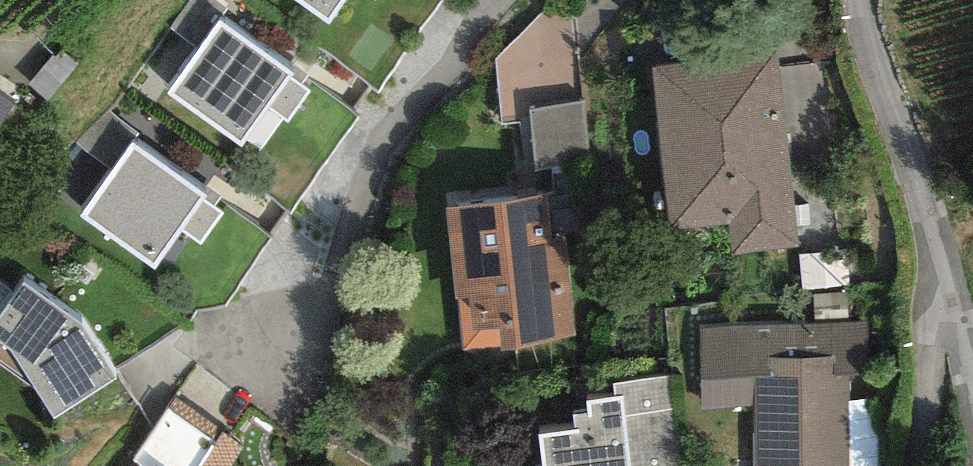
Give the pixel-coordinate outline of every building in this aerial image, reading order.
[(227,0),(220,0),(169,71),(246,125),(299,52),(227,0)] [(501,44),(505,102),(587,96),(583,38),(501,44)] [(771,43),(630,58),(648,226),(724,218),(727,247),(792,240),(771,43)] [(0,73),(0,104),(14,83),(0,73)] [(583,104),(522,111),(529,168),(590,161),(583,104)] [(210,178),(136,127),(87,197),(160,248),(210,178)] [(550,178),(443,189),(452,284),(468,282),(473,337),(582,326),(573,233),(556,234),(550,178)] [(33,259),(0,300),(0,322),(18,337),(56,403),(123,365),(88,303),(33,259)] [(706,331),(708,378),(749,377),(751,465),(850,465),(848,371),(866,371),(865,327),(706,331)] [(673,367),(599,373),(600,391),(579,392),(580,408),(562,409),(564,427),(524,430),(526,465),(681,465),(673,367)] [(145,457),(139,465),(237,465),(229,461),(242,442),(171,394),(133,449),(145,457)]
